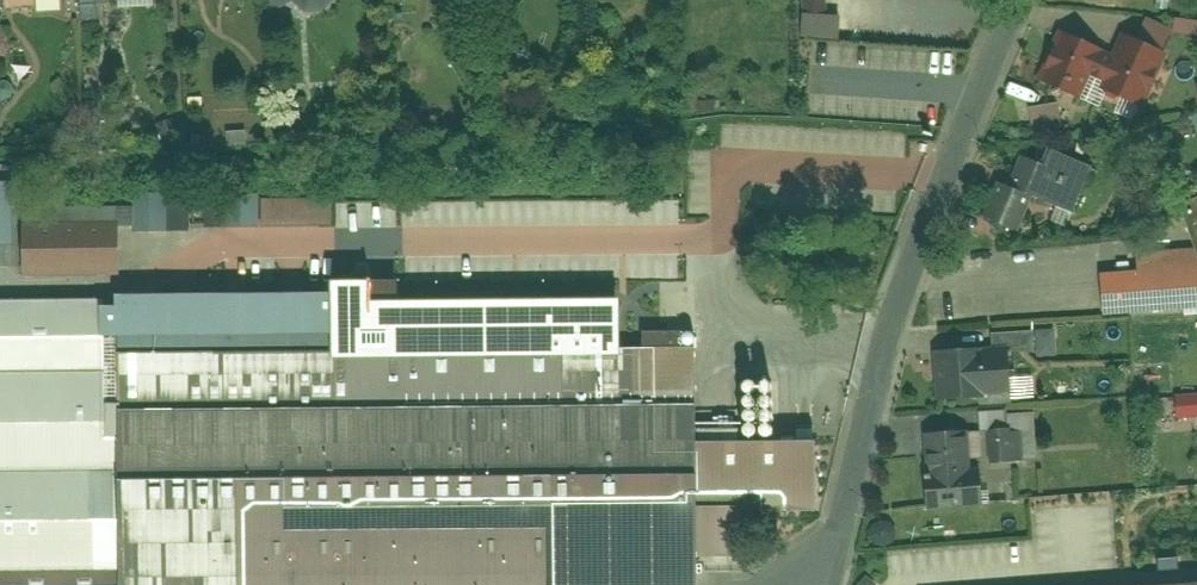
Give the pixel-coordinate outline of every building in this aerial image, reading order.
[(310,9),(328,9),(337,0),(299,0),(310,9)] [(1115,52),(1062,28),(1040,79),(1082,97),(1092,74),(1109,81),(1105,89),(1145,107),(1169,52),(1124,32),(1115,52)] [(1061,130),(1059,105),(1030,107),(1032,133),(1061,130)] [(1006,178),(990,214),(1025,229),(1039,195),(1081,210),(1100,164),(1061,145),(1055,160),(1029,150),(1018,181),(1006,178)] [(0,179),(0,241),(27,241),(24,178),(0,179)] [(224,199),(225,227),(335,226),(334,197),(224,199)] [(126,219),(30,219),(30,275),(127,274),(126,219)] [(1105,314),(1196,308),(1196,248),(1139,251),(1140,267),(1102,271),(1105,314)] [(470,301),(469,284),(439,286),(440,303),(470,301)] [(696,501),(798,500),(797,441),(699,442),(698,343),(349,348),(349,295),(133,298),(134,318),(112,319),(112,297),(0,298),(0,584),(697,584),(696,501)] [(1054,331),(1035,332),(1036,356),(1055,355),(1054,331)] [(1016,344),(939,347),(941,400),(1019,391),(1016,344)] [(1005,428),(1004,411),(980,413),(981,430),(1005,428)] [(996,431),(997,462),(1038,461),(1036,413),(1006,414),(1007,430),(996,431)] [(975,429),(930,432),(935,507),(991,503),(988,464),(978,465),(975,429)]
